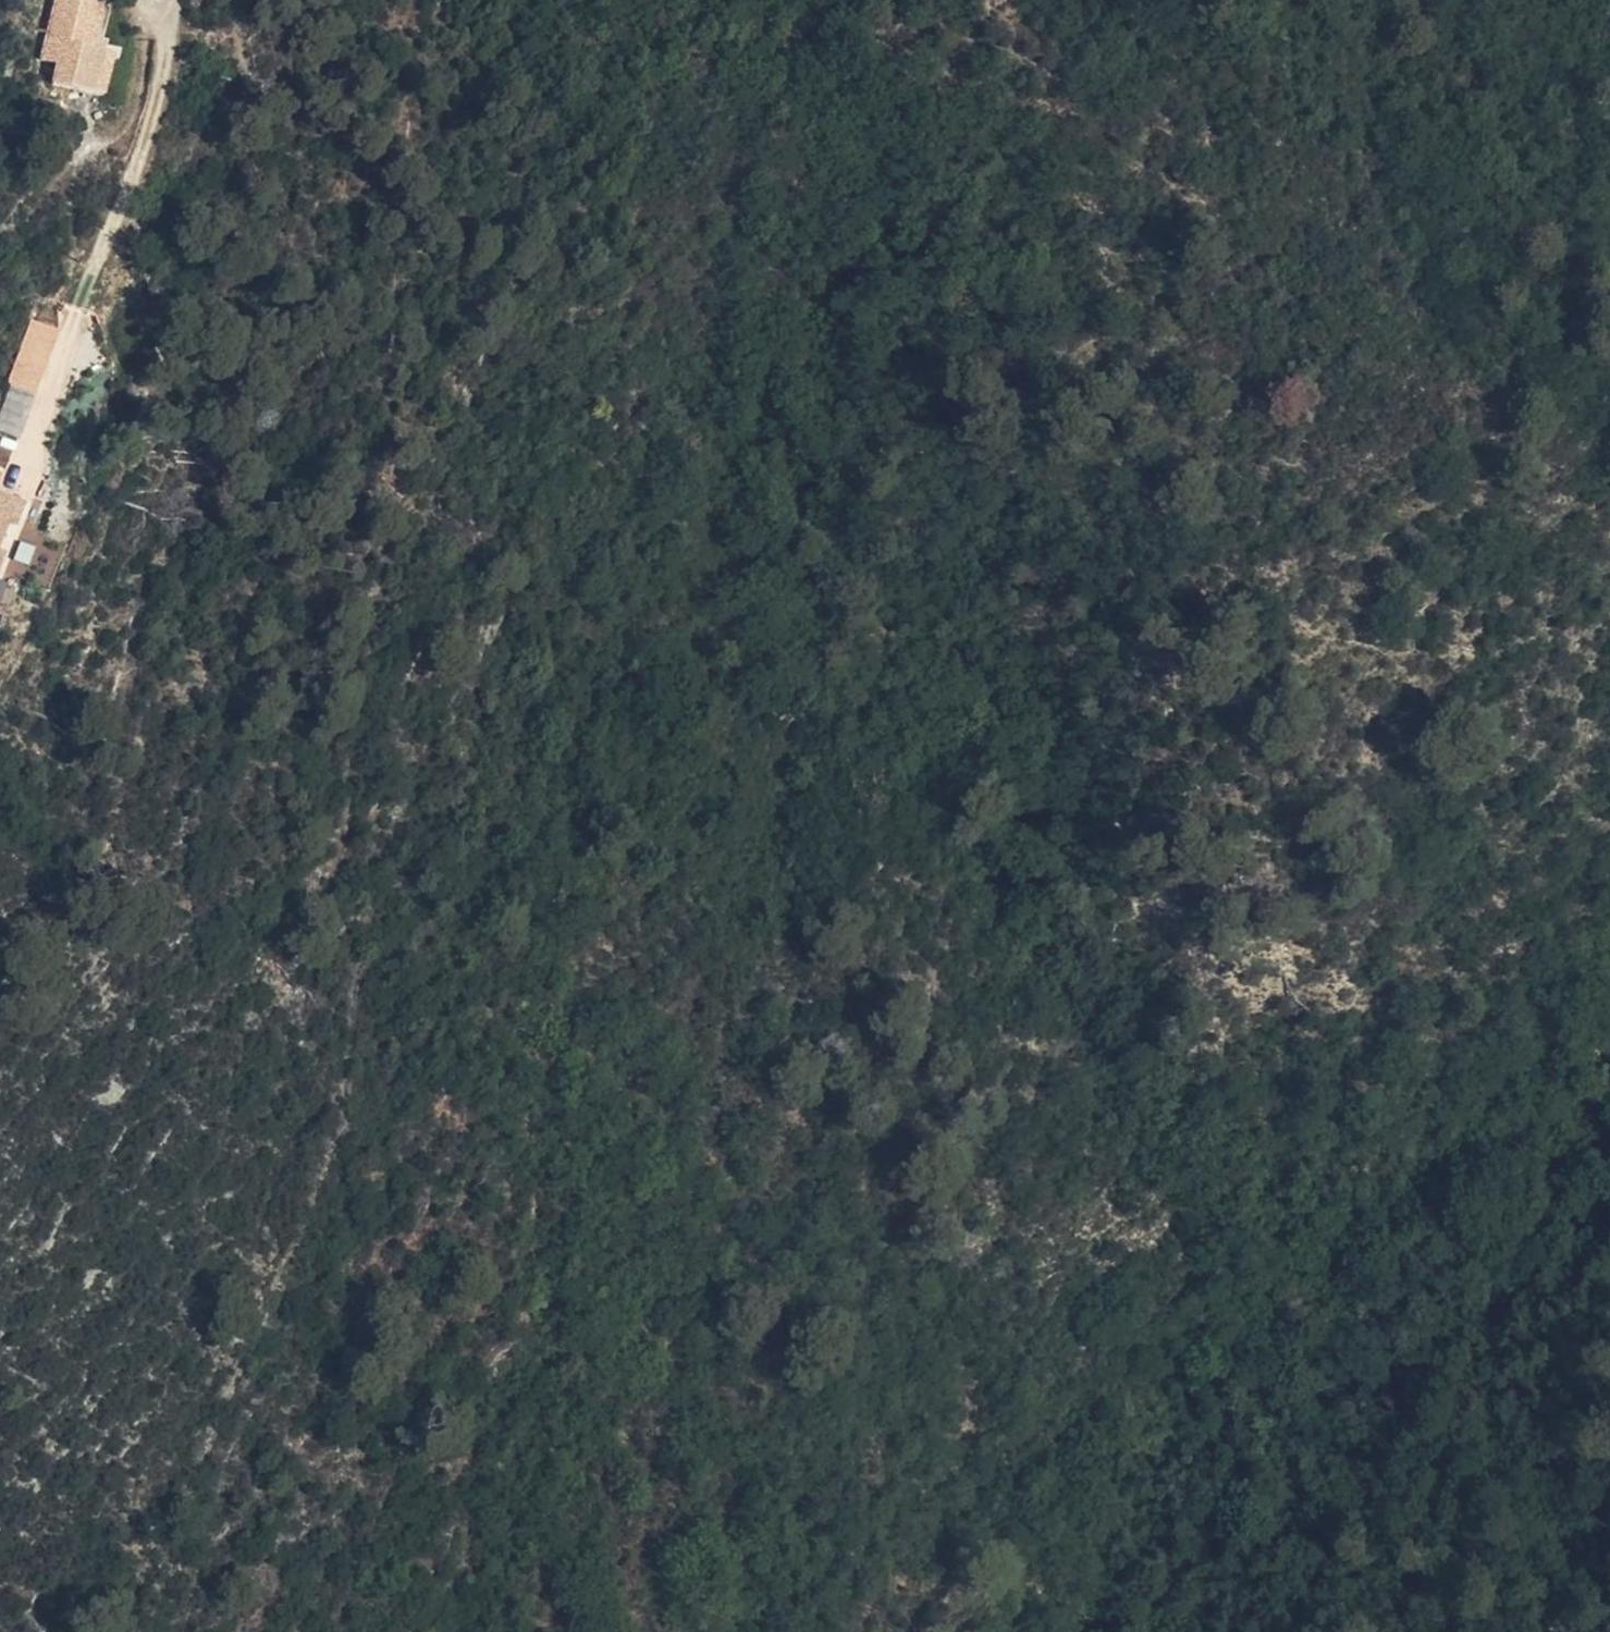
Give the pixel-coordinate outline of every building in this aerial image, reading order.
[(41,60),(54,62),(51,84),(108,94),(116,45),(104,43),(111,0),(51,0),(41,60)] [(33,345),(5,338),(0,357),(0,406),(16,410),(33,345)] [(0,515),(0,536),(8,538),(14,519),(0,515)] [(0,536),(0,542),(7,544),(8,538),(0,536)]
